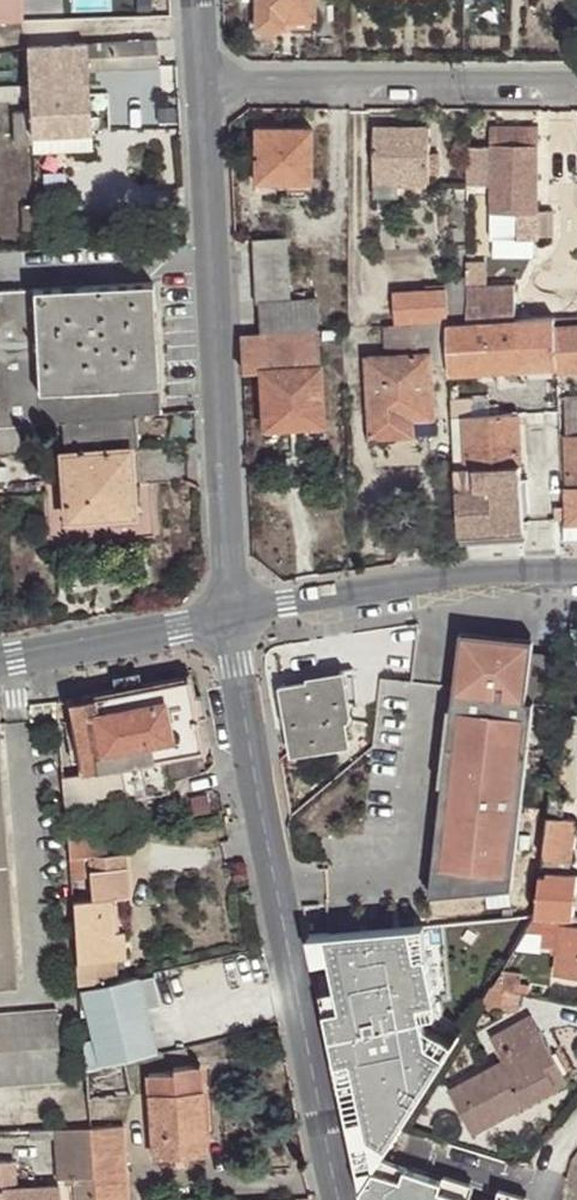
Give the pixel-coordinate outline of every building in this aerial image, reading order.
[(23,19),(23,0),(0,0),(0,20),(23,19)] [(255,28),(259,28),(260,30),(264,33),(266,35),(271,35),(274,34),(277,32),(279,29),(279,28),(284,28),(284,18),(314,17),(315,0),(255,0),(255,28)] [(16,100),(16,97),(29,98),(29,112),(15,113),(16,142),(34,142),(34,136),(91,133),(94,134),(92,82),(89,82),(89,69),(88,57),(105,57),(106,69),(158,66),(156,38),(82,43),(29,46),(29,53),(1,55),(2,86),(0,86),(0,101),(16,100)] [(89,69),(106,69),(105,57),(88,57),(89,69)] [(429,126),(374,125),(373,196),(399,197),(399,182),(429,182),(429,173),(440,173),(440,153),(429,152),(429,126)] [(518,212),(537,212),(538,125),(493,125),(492,239),(518,239),(518,212)] [(257,180),(287,180),(311,179),(310,127),(256,128),(257,180)] [(34,142),(34,153),(92,151),(91,133),(34,136),(34,142)] [(311,179),(287,180),(288,195),(311,194),(311,179)] [(36,205),(22,206),(24,231),(37,231),(36,205)] [(537,239),(537,212),(518,212),(518,239),(537,239)] [(255,238),(260,331),(317,328),(315,297),(307,298),(306,290),(289,291),(286,236),(255,238)] [(21,425),(64,420),(136,414),(159,411),(153,283),(76,287),(76,295),(56,296),(55,288),(0,290),(0,426),(21,425)] [(514,284),(468,286),(468,317),(515,315),(514,284)] [(76,287),(55,288),(56,296),(76,295),(76,287)] [(393,291),(396,324),(447,320),(445,288),(393,291)] [(490,373),(558,370),(555,325),(555,317),(468,322),(448,324),(450,366),(450,375),(490,373)] [(396,324),(384,324),(385,354),(367,355),(369,389),(371,423),(415,421),(434,419),(432,367),(450,366),(448,324),(447,320),(396,324)] [(555,325),(558,370),(558,375),(576,374),(576,323),(555,325)] [(260,331),(241,333),(243,371),(261,370),(264,429),(323,426),(321,392),(317,328),(260,331)] [(492,396),(491,385),(490,373),(450,375),(452,398),(492,396)] [(453,416),(492,414),(492,396),(452,398),(453,416)] [(565,397),(567,434),(564,434),(568,525),(576,525),(576,396),(565,397)] [(456,466),(459,532),(523,528),(521,489),(517,413),(492,414),(453,416),(456,466)] [(136,414),(64,420),(66,452),(62,453),(66,518),(135,515),(131,447),(138,447),(136,414)] [(416,436),(415,421),(371,423),(371,439),(416,436)] [(0,426),(0,452),(22,451),(21,425),(0,426)] [(557,709),(564,657),(531,652),(458,643),(452,693),(464,694),(462,709),(460,708),(450,786),(453,786),(451,800),(439,799),(427,896),(466,892),(467,879),(512,876),(533,706),(557,709)] [(307,677),(308,680),(310,680),(311,689),(347,682),(345,671),(307,677)] [(175,680),(68,702),(82,771),(84,771),(85,774),(91,807),(126,801),(147,797),(170,793),(163,756),(200,749),(190,697),(179,700),(175,680)] [(310,680),(308,680),(283,685),(294,752),(348,743),(345,723),(350,722),(352,716),(347,682),(311,689),(310,680)] [(437,784),(450,786),(460,708),(447,707),(437,784)] [(556,738),(553,762),(565,763),(567,739),(556,738)] [(16,975),(0,759),(0,977),(16,975)] [(547,816),(576,819),(576,808),(576,797),(572,796),(576,765),(565,763),(553,762),(548,801),(547,816)] [(85,774),(62,778),(65,812),(91,807),(85,774)] [(91,807),(65,812),(65,820),(93,817),(91,807)] [(576,819),(547,816),(540,872),(548,873),(569,873),(570,873),(576,819)] [(104,834),(67,837),(70,880),(84,879),(83,857),(88,857),(106,856),(104,834)] [(125,854),(106,856),(88,857),(89,871),(126,868),(125,854)] [(111,983),(118,981),(114,932),(111,898),(129,897),(126,868),(89,871),(91,900),(72,901),(78,984),(111,983)] [(536,916),(526,931),(544,933),(542,946),(553,947),(560,948),(560,954),(558,973),(575,975),(576,975),(576,924),(571,924),(572,914),(576,880),(576,874),(574,874),(570,873),(569,873),(548,873),(547,877),(540,875),(539,881),(538,892),(536,916)] [(466,892),(510,888),(512,876),(467,879),(466,892)] [(367,931),(326,934),(332,960),(337,990),(356,1082),(363,1118),(367,1142),(386,1155),(461,1035),(422,926),(367,931)] [(118,981),(128,979),(124,932),(114,932),(118,981)] [(315,964),(332,960),(326,934),(310,935),(315,964)] [(499,975),(493,984),(492,985),(510,989),(519,991),(521,973),(502,971),(499,975)] [(83,1042),(85,1069),(158,1051),(140,976),(128,979),(118,981),(111,983),(80,989),(92,1039),(83,1042)] [(492,985),(484,998),(518,1005),(521,991),(519,991),(510,989),(492,985)] [(356,1082),(337,990),(321,993),(339,1086),(356,1082)] [(0,1015),(0,1086),(60,1081),(55,1010),(0,1015)] [(473,1082),(471,1078),(450,1089),(472,1131),(516,1108),(513,1104),(535,1093),(555,1082),(543,1058),(553,1053),(533,1016),(491,1037),(502,1059),(505,1063),(473,1082)] [(513,1104),(516,1108),(517,1111),(569,1084),(553,1053),(543,1058),(555,1082),(535,1093),(513,1104)] [(470,1076),(471,1078),(473,1082),(505,1063),(502,1059),(470,1076)] [(173,1073),(147,1075),(152,1157),(207,1154),(201,1066),(173,1068),(173,1073)] [(367,1142),(363,1118),(346,1121),(361,1195),(362,1192),(374,1174),(380,1164),(386,1155),(367,1142)] [(124,1127),(90,1129),(93,1176),(95,1199),(128,1199),(124,1127)] [(57,1180),(74,1178),(93,1176),(90,1129),(53,1130),(57,1180)] [(56,1186),(32,1186),(32,1163),(0,1164),(0,1199),(57,1199),(56,1186)] [(380,1164),(374,1174),(401,1189),(403,1179),(380,1164)] [(362,1192),(366,1199),(463,1199),(440,1195),(442,1187),(403,1179),(401,1189),(374,1174),(362,1192)] [(93,1176),(74,1178),(76,1199),(95,1199),(93,1176)]
